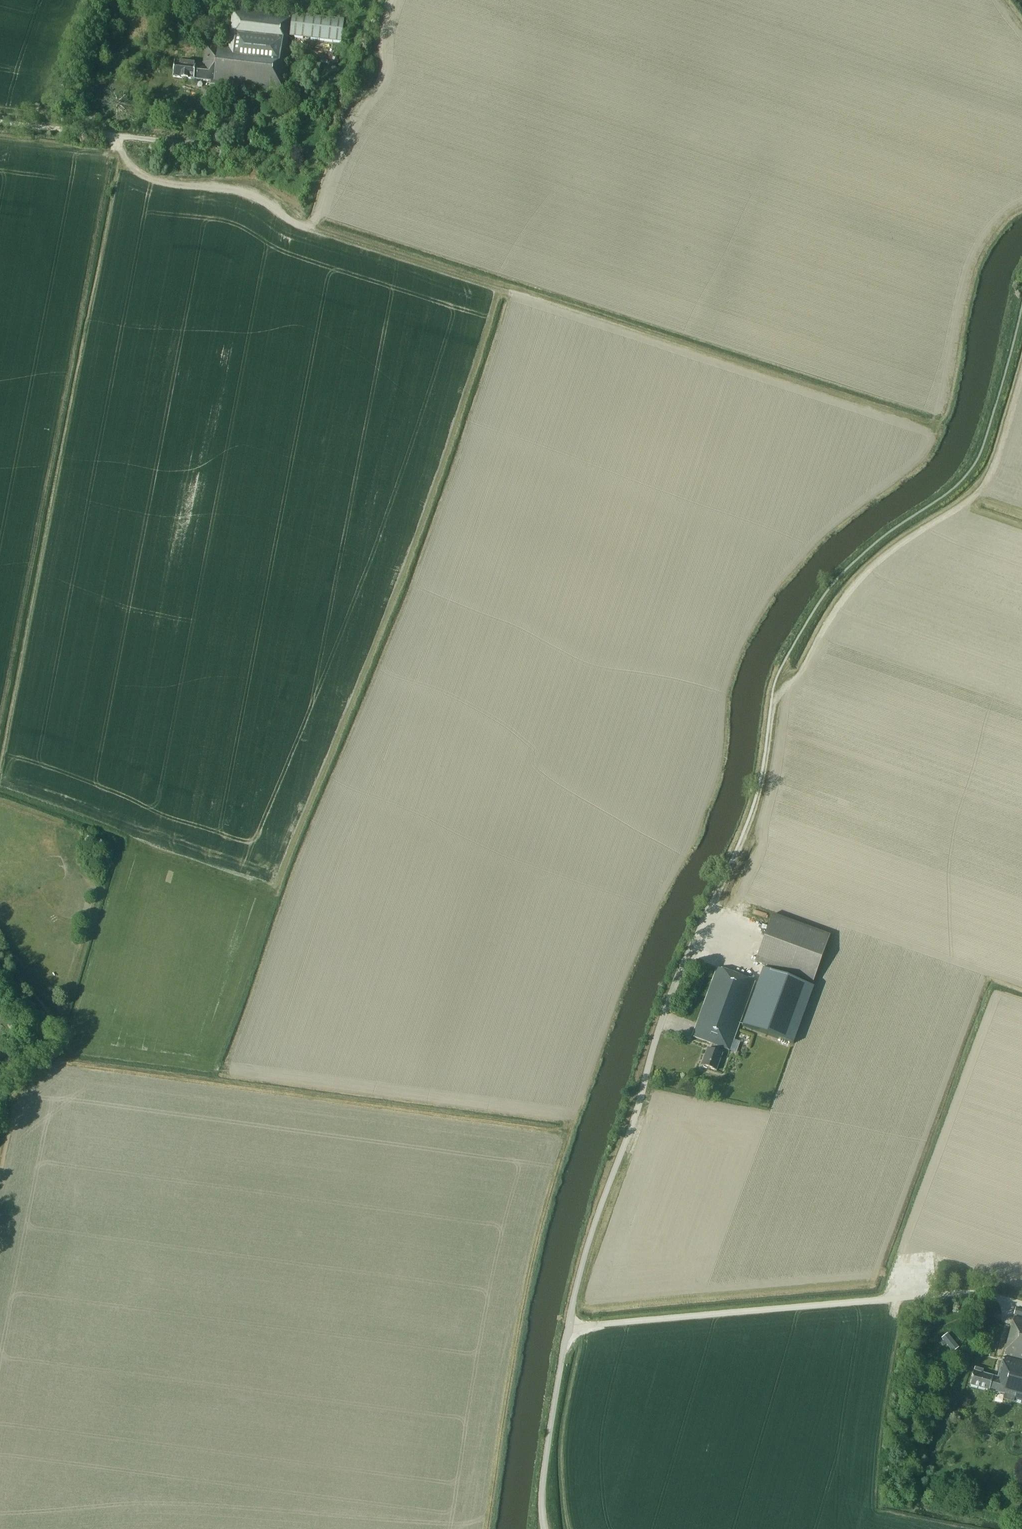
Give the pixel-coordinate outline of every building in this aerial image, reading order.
[(288,36),(342,43),(344,21),(290,15),(290,14),(233,7),(228,45),(205,42),(203,65),(175,62),(173,77),(211,81),(211,85),(281,93),(288,36)] [(773,915),(756,962),(765,965),(764,969),(763,969),(763,970),(764,970),(760,980),(759,980),(742,1026),(793,1044),(813,987),(771,971),(773,968),(812,982),(829,935),(773,915)] [(730,1050),(755,981),(717,968),(692,1037),(713,1044),(711,1049),(708,1048),(701,1065),(716,1071),(722,1053),(718,1052),(719,1047),(730,1050)] [(984,1307),(974,1304),(971,1311),(981,1315),(984,1307)] [(1014,1314),(1021,1316),(1021,1310),(1015,1308),(1014,1314)] [(1021,1358),(1021,1319),(1014,1317),(1004,1354),(1021,1358)] [(1004,1354),(998,1378),(982,1373),(983,1370),(975,1368),(970,1385),(1005,1395),(1004,1399),(1021,1404),(1021,1358),(1004,1354)]
